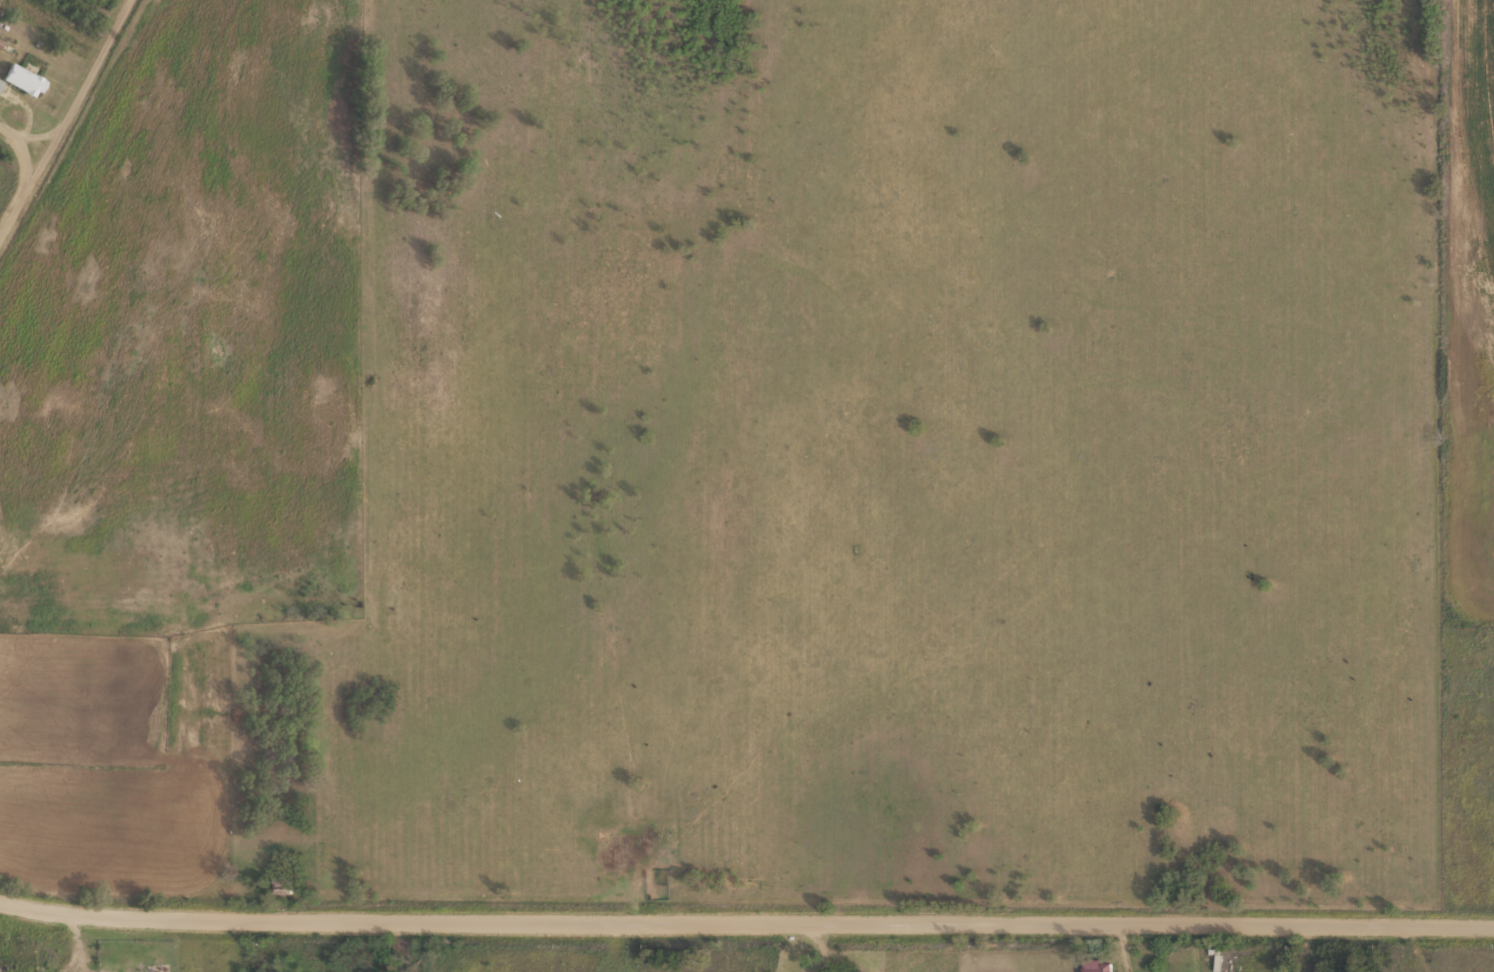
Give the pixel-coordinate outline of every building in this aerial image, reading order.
[(35,96),(45,79),(11,60),(1,77),(35,96)] [(1110,958),(1082,958),(1082,971),(1110,971),(1110,958)] [(169,964),(144,964),(144,971),(169,971),(169,964)]
